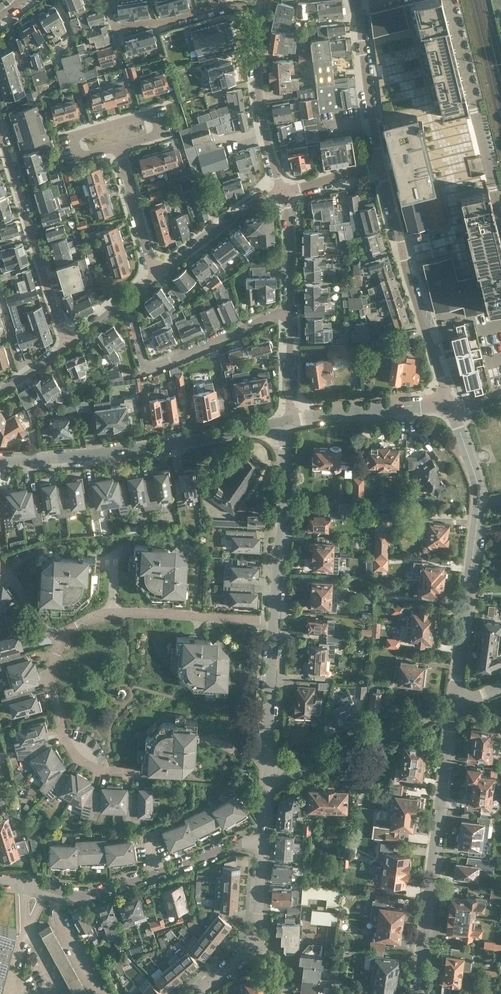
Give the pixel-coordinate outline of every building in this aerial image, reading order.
[(85,7),(83,1),(84,1),(84,0),(74,0),(76,4),(78,4),(80,9),(79,9),(81,14),(77,15),(82,30),(91,28),(85,7)] [(117,3),(118,9),(117,9),(118,14),(119,14),(120,19),(121,22),(135,19),(132,0),(131,0),(121,1),(122,3),(117,3)] [(135,19),(149,17),(149,14),(149,9),(149,4),(148,4),(147,0),(132,0),(135,19)] [(158,5),(157,5),(159,10),(160,10),(161,15),(162,15),(162,18),(177,14),(173,0),(157,0),(158,5)] [(177,14),(190,9),(190,7),(189,2),(190,1),(189,0),(173,0),(177,14)] [(343,7),(342,0),(327,0),(314,2),(307,2),(308,17),(316,16),(317,14),(319,14),(320,19),(344,16),(343,7)] [(442,118),(476,109),(448,0),(411,0),(442,118)] [(296,16),(304,17),(308,17),(307,2),(297,1),(296,16)] [(278,2),(276,12),(292,16),(294,7),(293,5),(278,2)] [(47,12),(60,33),(66,29),(63,21),(64,20),(55,7),(54,8),(54,6),(52,6),(49,8),(49,10),(49,11),(47,12)] [(406,6),(373,14),(377,39),(413,30),(406,6)] [(82,30),(77,15),(71,17),(69,8),(65,10),(73,33),(82,30)] [(99,21),(106,19),(103,10),(88,14),(92,28),(100,25),(99,21)] [(60,33),(47,12),(46,13),(45,12),(43,12),(40,14),(40,15),(41,16),(40,17),(48,30),(52,28),(57,35),(59,33),(60,33)] [(292,16),(276,12),(272,28),(288,30),(289,25),(291,25),(293,24),(295,18),(294,16),(292,16)] [(317,25),(316,16),(308,17),(308,21),(309,26),(317,25)] [(226,20),(191,30),(199,60),(235,50),(233,44),(237,43),(235,36),(239,36),(237,29),(234,31),(232,25),(228,26),(226,20)] [(35,44),(44,39),(39,31),(38,32),(32,22),(18,30),(25,40),(28,38),(31,41),(33,40),(35,44)] [(346,32),(344,22),(318,25),(317,26),(317,25),(309,26),(309,27),(315,26),(316,31),(319,31),(319,35),(346,32)] [(97,45),(102,44),(111,41),(106,25),(87,30),(90,40),(95,38),(97,45)] [(152,27),(138,32),(144,50),(154,47),(153,46),(158,45),(156,40),(157,40),(156,35),(155,35),(153,30),(152,27)] [(296,52),(297,44),(297,41),(294,40),(294,37),(292,37),(292,33),(271,30),(268,49),(292,52),(296,52)] [(138,32),(124,36),(125,38),(124,38),(126,44),(125,44),(126,49),(127,49),(129,54),(133,52),(133,53),(144,50),(138,32)] [(59,33),(57,35),(52,38),(56,43),(63,39),(59,33)] [(313,62),(333,59),(332,56),(348,54),(346,37),(330,40),(330,36),(310,39),(313,62)] [(20,37),(14,39),(18,52),(24,50),(20,37)] [(80,55),(88,52),(85,42),(76,44),(79,52),(80,55)] [(88,52),(80,55),(81,61),(81,60),(81,61),(86,59),(88,61),(95,58),(96,56),(99,55),(102,67),(112,64),(111,61),(115,60),(114,57),(115,56),(112,47),(100,50),(99,49),(88,52)] [(18,69),(13,51),(0,54),(0,75),(18,69)] [(30,69),(43,65),(39,51),(26,56),(30,69)] [(66,86),(78,82),(87,80),(81,61),(80,55),(79,52),(62,58),(65,68),(56,70),(62,88),(66,86)] [(299,61),(311,61),(311,53),(299,53),(299,61)] [(294,67),(293,59),(273,60),(273,61),(271,61),(269,63),(269,67),(271,69),(274,68),(274,71),(277,71),(278,79),(284,79),(284,74),(291,74),(291,73),(295,73),(294,67)] [(333,59),(313,62),(314,71),(316,84),(347,80),(347,76),(337,77),(336,69),(334,69),(333,59)] [(234,71),(232,61),(209,67),(209,68),(208,68),(207,65),(201,67),(202,73),(206,72),(207,76),(209,75),(213,89),(221,87),(221,84),(236,80),(233,71),(234,71)] [(177,73),(186,70),(184,64),(175,67),(177,73)] [(30,69),(37,90),(39,95),(51,91),(47,81),(49,81),(43,65),(30,69)] [(132,79),(138,77),(134,65),(129,67),(132,79)] [(88,78),(99,74),(96,67),(86,71),(88,78)] [(132,79),(129,67),(123,68),(127,82),(133,80),(132,79)] [(151,71),(151,72),(157,93),(164,91),(164,90),(168,88),(167,85),(168,85),(166,76),(164,76),(162,68),(151,71)] [(18,69),(0,75),(0,86),(4,100),(26,93),(18,69)] [(179,80),(194,76),(192,69),(186,70),(177,73),(179,80)] [(275,90),(297,88),(299,88),(299,78),(284,79),(278,79),(277,71),(274,71),(270,71),(270,80),(274,79),(275,90)] [(150,95),(157,93),(151,72),(140,76),(142,83),(140,83),(143,92),(144,91),(145,95),(149,94),(150,95)] [(320,111),(344,108),(344,106),(352,105),(348,80),(347,80),(316,84),(316,86),(320,111)] [(88,81),(79,83),(82,94),(91,92),(88,81)] [(113,87),(117,103),(118,103),(118,104),(125,102),(125,100),(129,99),(128,96),(130,95),(127,87),(125,87),(124,84),(113,87)] [(321,115),(320,111),(316,86),(309,87),(299,88),(297,88),(298,98),(300,109),(301,113),(302,119),(316,116),(317,122),(320,139),(320,140),(324,139),(321,115)] [(113,104),(117,103),(113,87),(101,90),(106,107),(114,105),(113,104)] [(214,118),(245,108),(245,107),(242,88),(227,91),(229,104),(216,108),(211,109),(213,118),(214,118)] [(37,90),(26,93),(29,105),(41,101),(39,95),(37,90)] [(99,110),(106,107),(101,90),(90,94),(91,97),(90,98),(92,106),(94,106),(95,109),(99,108),(99,110)] [(300,109),(298,98),(296,98),(296,102),(290,103),(290,102),(273,105),(274,113),(300,109)] [(63,102),(67,119),(75,117),(74,115),(78,114),(77,111),(79,110),(76,102),(75,102),(74,99),(63,102)] [(67,119),(63,102),(51,105),(52,109),(51,109),(53,118),(55,117),(56,121),(60,120),(60,121),(67,119)] [(21,147),(37,143),(49,139),(38,105),(10,113),(21,147)] [(214,118),(213,118),(192,126),(188,127),(179,130),(185,148),(194,177),(195,177),(200,175),(203,174),(197,155),(216,149),(208,125),(216,123),(217,125),(220,133),(226,132),(234,129),(235,130),(241,129),(241,130),(249,128),(245,111),(245,108),(214,118)] [(300,109),(274,113),(276,122),(293,119),(292,115),(301,113),(300,109)] [(384,119),(386,128),(406,223),(446,213),(440,191),(437,192),(421,126),(427,125),(425,118),(419,120),(417,111),(384,119)] [(317,122),(304,124),(306,142),(307,142),(313,141),(320,140),(317,122)] [(294,133),(297,133),(296,126),(293,127),(292,123),(285,125),(285,124),(277,125),(280,143),(289,141),(289,140),(295,138),(294,133)] [(313,141),(314,147),(321,146),(324,164),(355,159),(352,135),(324,140),(324,139),(320,140),(313,141)] [(51,147),(49,139),(37,143),(39,150),(51,147)] [(307,148),(314,147),(313,141),(307,142),(306,142),(307,145),(288,149),(289,157),(290,157),(292,168),(294,168),(295,173),(302,172),(301,167),(310,165),(307,148)] [(259,145),(254,147),(244,150),(250,169),(260,166),(255,149),(260,148),(259,145)] [(204,174),(210,172),(215,170),(230,165),(228,157),(224,146),(216,149),(197,155),(203,174),(204,173),(204,174)] [(180,151),(175,152),(174,149),(170,150),(170,149),(163,151),(163,152),(168,168),(168,170),(184,166),(180,151)] [(27,168),(43,163),(39,150),(23,155),(27,168)] [(228,157),(230,165),(235,163),(234,159),(237,158),(241,172),(250,169),(244,150),(232,154),(228,157)] [(59,159),(57,151),(48,154),(50,161),(59,159)] [(158,152),(150,154),(155,171),(168,168),(163,152),(158,153),(158,152)] [(155,171),(150,154),(143,156),(144,158),(140,159),(141,162),(139,162),(142,171),(143,171),(144,174),(155,171)] [(47,177),(43,163),(27,168),(31,181),(47,177)] [(87,183),(104,178),(102,170),(100,171),(99,167),(96,168),(95,166),(87,169),(87,170),(84,171),(87,183)] [(215,170),(210,172),(214,184),(216,183),(217,187),(210,189),(216,204),(225,201),(215,170)] [(71,172),(64,174),(66,181),(73,179),(71,172)] [(52,182),(64,178),(63,174),(59,175),(58,173),(50,175),(52,182)] [(171,179),(171,180),(173,186),(174,186),(181,183),(184,182),(183,175),(171,179)] [(239,176),(223,182),(228,197),(245,192),(239,176)] [(106,185),(104,178),(87,183),(90,194),(106,190),(105,185),(106,185)] [(161,186),(159,180),(147,184),(149,190),(161,186)] [(181,183),(174,186),(179,202),(186,200),(184,192),(181,183)] [(37,201),(54,196),(52,190),(55,189),(54,184),(34,191),(37,201)] [(199,187),(184,192),(186,200),(188,206),(190,205),(191,207),(204,202),(199,187)] [(465,195),(482,268),(491,308),(500,306),(500,214),(495,188),(465,195)] [(163,195),(161,189),(150,192),(152,198),(163,195)] [(106,190),(90,194),(94,206),(111,201),(109,193),(107,194),(106,190)] [(350,209),(359,208),(357,193),(348,194),(350,209)] [(55,202),(54,196),(37,201),(40,212),(41,211),(42,214),(62,208),(60,201),(55,202)] [(10,208),(7,197),(0,199),(0,209),(2,209),(2,210),(10,208)] [(332,197),(311,200),(312,201),(309,202),(308,204),(308,207),(310,209),(313,208),(314,219),(330,217),(331,223),(330,223),(329,223),(330,229),(338,229),(344,230),(346,239),(346,240),(347,240),(353,238),(352,230),(352,223),(351,220),(340,222),(340,219),(338,220),(336,206),(334,207),(332,197)] [(111,201),(94,206),(97,217),(100,216),(101,218),(109,215),(109,214),(113,213),(111,208),(113,208),(111,201)] [(209,218),(204,202),(191,207),(194,216),(198,215),(200,221),(209,218)] [(350,212),(351,220),(352,223),(362,221),(377,217),(373,202),(365,204),(366,208),(350,212)] [(155,226),(168,222),(166,222),(163,214),(168,212),(165,203),(153,206),(154,208),(150,209),(155,226)] [(71,206),(65,207),(62,208),(42,214),(41,215),(44,225),(61,220),(60,215),(69,212),(72,219),(74,219),(71,206)] [(187,224),(190,223),(185,207),(182,208),(184,214),(173,218),(171,211),(168,212),(175,238),(177,244),(181,243),(179,236),(189,233),(187,224)] [(13,217),(10,208),(2,210),(2,209),(0,209),(0,221),(13,217)] [(246,218),(246,220),(244,220),(244,226),(240,228),(245,236),(248,233),(251,233),(251,232),(257,231),(257,230),(266,229),(264,216),(264,215),(263,215),(262,211),(256,212),(257,217),(246,218)] [(265,215),(264,216),(266,229),(257,230),(257,231),(251,232),(251,233),(248,233),(245,236),(249,241),(252,241),(258,240),(258,242),(275,240),(273,220),(272,220),(272,215),(271,214),(265,215)] [(362,221),(352,223),(352,230),(365,227),(366,231),(367,234),(378,231),(377,228),(380,227),(377,217),(362,221)] [(75,223),(77,230),(87,227),(85,220),(75,223)] [(168,222),(155,226),(160,243),(163,242),(164,244),(173,241),(171,234),(169,235),(168,230),(170,229),(168,222)] [(1,239),(19,233),(16,224),(0,229),(2,234),(0,235),(0,239),(1,239)] [(66,235),(65,232),(63,224),(46,229),(49,240),(66,235)] [(104,241),(121,237),(119,229),(117,230),(116,226),(113,227),(112,225),(104,228),(104,229),(101,230),(104,241)] [(249,241),(245,236),(240,228),(230,235),(247,258),(256,252),(255,251),(254,247),(249,241)] [(338,229),(338,230),(340,240),(346,239),(344,230),(338,229)] [(302,242),(323,242),(324,235),(318,235),(318,231),(303,231),(302,242)] [(378,231),(367,234),(368,236),(361,238),(366,256),(379,252),(378,249),(386,247),(381,231),(378,232),(378,231)] [(53,252),(74,245),(73,240),(67,242),(66,237),(50,242),(53,252)] [(123,244),(121,237),(104,241),(107,253),(123,249),(122,244),(123,244)] [(212,249),(221,261),(228,256),(229,258),(233,255),(232,253),(237,249),(228,237),(212,249)] [(4,259),(25,253),(22,243),(14,245),(14,242),(1,246),(4,259)] [(326,242),(323,242),(302,242),(302,253),(318,253),(318,248),(326,248),(326,242)] [(76,251),(74,245),(53,252),(56,262),(72,257),(71,252),(76,251)] [(123,249),(107,253),(111,265),(128,260),(126,252),(124,253),(123,249)] [(255,251),(256,252),(258,259),(263,257),(260,249),(255,251)] [(216,277),(212,270),(218,266),(207,252),(201,257),(201,258),(199,260),(204,265),(203,266),(204,267),(203,268),(203,269),(202,270),(206,275),(208,274),(212,280),(203,286),(208,292),(213,288),(217,285),(222,282),(217,276),(216,277)] [(25,253),(4,259),(7,267),(12,265),(13,267),(28,263),(25,253)] [(454,254),(425,260),(437,310),(463,304),(465,314),(491,308),(482,268),(458,273),(454,254)] [(391,266),(388,256),(365,263),(368,273),(372,272),(391,266)] [(83,285),(88,295),(74,301),(70,293),(62,297),(71,317),(74,319),(94,309),(92,305),(99,301),(93,282),(92,282),(85,257),(57,265),(65,290),(83,285)] [(325,257),(304,258),(305,268),(336,268),(336,267),(341,267),(341,262),(325,263),(325,257)] [(350,276),(364,273),(360,258),(351,260),(350,270),(350,273),(350,276)] [(111,265),(113,271),(110,272),(111,277),(114,276),(118,275),(118,276),(126,274),(126,273),(130,271),(129,267),(130,267),(128,260),(111,265)] [(204,265),(199,260),(192,265),(199,275),(196,276),(202,284),(207,281),(204,277),(206,275),(202,270),(203,269),(203,268),(204,267),(203,266),(204,265)] [(267,262),(261,262),(250,263),(250,269),(253,270),(253,277),(246,277),(246,285),(253,285),(257,285),(274,285),(276,285),(276,277),(271,277),(271,271),(267,271),(267,262)] [(391,266),(372,272),(373,274),(374,273),(375,276),(380,275),(381,280),(394,275),(391,266)] [(336,268),(305,268),(305,279),(323,279),(323,273),(336,272),(336,268)] [(15,273),(11,275),(10,270),(0,274),(0,279),(1,281),(10,278),(11,282),(14,281),(17,292),(35,286),(30,269),(15,273)] [(172,287),(176,293),(181,299),(186,295),(182,290),(194,280),(186,269),(172,279),(176,284),(172,287)] [(100,280),(97,270),(91,272),(94,282),(100,280)] [(348,277),(348,280),(348,287),(349,287),(362,284),(363,274),(351,276),(348,277)] [(394,275),(381,280),(382,284),(369,288),(370,293),(378,290),(397,284),(394,275)] [(217,285),(231,319),(238,316),(231,298),(233,297),(229,287),(225,289),(222,282),(217,285)] [(305,292),(328,292),(328,291),(330,291),(330,287),(327,287),(328,287),(321,287),(321,283),(305,284),(305,292)] [(387,298),(400,294),(397,284),(378,290),(378,292),(380,292),(381,295),(385,294),(387,298)] [(224,322),(231,319),(217,285),(213,288),(219,303),(217,304),(224,322)] [(246,303),(247,303),(254,303),(253,285),(246,285),(245,285),(246,299),(246,303)] [(266,298),(274,299),(274,285),(257,285),(257,299),(258,299),(258,303),(266,303),(266,298)] [(39,297),(36,286),(6,296),(10,310),(16,308),(15,304),(39,297)] [(356,286),(349,287),(351,296),(358,294),(356,286)] [(160,288),(154,293),(155,294),(170,315),(171,314),(172,313),(171,312),(176,308),(172,303),(175,301),(170,295),(167,297),(160,288)] [(326,301),(330,301),(330,291),(328,292),(305,292),(306,303),(305,303),(316,303),(316,301),(321,301),(322,301),(326,301)] [(170,315),(155,294),(144,302),(149,308),(144,311),(149,317),(153,314),(155,316),(160,312),(164,318),(170,315)] [(387,298),(382,299),(383,300),(382,300),(383,304),(379,308),(380,311),(381,310),(403,303),(400,294),(387,298)] [(211,307),(210,304),(211,303),(208,295),(202,297),(202,299),(213,326),(220,323),(213,306),(211,307)] [(363,303),(362,297),(362,296),(348,297),(348,299),(349,306),(349,309),(360,308),(360,315),(361,315),(362,322),(366,321),(365,314),(364,314),(363,303)] [(193,303),(195,308),(196,307),(200,305),(202,310),(199,312),(206,329),(213,326),(202,299),(199,300),(198,299),(193,303)] [(316,303),(305,303),(306,314),(325,313),(325,307),(330,307),(330,301),(326,301),(322,301),(321,301),(316,301),(316,303)] [(367,302),(363,303),(364,314),(365,314),(369,313),(372,312),(370,302),(367,302)] [(191,307),(192,309),(195,308),(193,303),(187,306),(186,306),(181,308),(184,313),(189,311),(188,309),(191,307)] [(393,317),(406,312),(403,303),(381,310),(380,311),(372,312),(369,313),(369,315),(372,319),(383,316),(383,315),(389,313),(390,318),(393,317)] [(29,321),(15,325),(16,330),(21,328),(22,331),(30,328),(31,330),(39,327),(47,324),(41,307),(25,312),(29,321)] [(388,323),(390,327),(390,328),(409,322),(406,312),(393,317),(394,321),(388,323)] [(191,318),(186,320),(193,336),(202,331),(196,316),(197,315),(196,313),(190,315),(191,318)] [(166,317),(164,318),(163,319),(168,326),(173,323),(172,319),(171,314),(170,315),(166,317)] [(193,336),(186,320),(185,317),(175,321),(177,324),(176,324),(183,340),(193,336)] [(331,328),(332,328),(332,322),(323,322),(323,317),(306,318),(306,328),(331,328)] [(352,341),(355,341),(369,338),(366,321),(362,322),(355,323),(356,331),(350,332),(352,341)] [(464,323),(456,325),(458,334),(451,336),(455,353),(471,349),(470,349),(464,323)] [(52,340),(47,324),(39,327),(44,343),(52,340)] [(113,325),(103,333),(112,347),(115,350),(125,343),(113,325)] [(21,328),(16,330),(15,330),(20,344),(34,340),(36,345),(44,343),(39,327),(31,330),(30,328),(22,331),(21,328)] [(159,350),(176,343),(172,333),(173,332),(171,327),(153,336),(159,350)] [(332,338),(332,328),(331,328),(306,328),(307,339),(332,338)] [(119,356),(115,350),(112,347),(103,333),(102,331),(94,336),(113,362),(108,366),(110,368),(115,365),(117,363),(119,361),(119,356)] [(406,331),(396,333),(398,343),(407,341),(406,331)] [(230,362),(231,361),(246,357),(253,355),(272,350),(271,347),(273,345),(271,341),(269,340),(269,341),(269,340),(246,346),(248,353),(244,355),(243,352),(246,351),(245,346),(242,347),(242,346),(227,350),(228,352),(230,362)] [(350,350),(350,343),(327,344),(327,359),(306,362),(307,374),(311,374),(313,383),(314,383),(315,388),(323,386),(323,381),(334,380),(332,367),(338,367),(337,365),(343,364),(343,366),(355,364),(355,350),(350,350)] [(3,365),(5,367),(8,365),(9,364),(3,344),(0,345),(0,366),(3,365)] [(480,346),(470,349),(471,349),(455,353),(460,370),(462,370),(462,369),(475,366),(474,366),(473,358),(482,356),(480,346)] [(96,367),(102,365),(97,351),(90,353),(96,367)] [(233,368),(231,361),(230,362),(228,352),(220,354),(225,370),(231,368),(233,368)] [(75,380),(86,376),(85,373),(86,372),(84,368),(88,367),(83,354),(66,360),(72,378),(73,377),(75,380)] [(417,381),(418,375),(418,373),(413,373),(416,359),(407,358),(406,361),(393,359),(390,380),(391,380),(391,381),(392,384),(396,384),(398,383),(398,381),(399,381),(412,382),(412,381),(416,382),(417,381)] [(115,365),(110,368),(107,371),(111,381),(124,378),(122,372),(120,373),(117,363),(115,365)] [(175,373),(176,373),(183,372),(182,364),(174,367),(175,373)] [(477,365),(474,366),(475,366),(462,369),(462,370),(466,387),(473,385),(475,394),(484,392),(477,365)] [(183,372),(185,382),(189,382),(193,381),(191,370),(183,372)] [(258,377),(250,378),(254,400),(270,397),(268,390),(272,390),(271,382),(267,382),(266,376),(269,376),(269,371),(258,373),(258,377)] [(183,372),(176,373),(179,395),(187,394),(186,390),(185,382),(183,372)] [(54,401),(53,400),(56,398),(63,394),(60,389),(51,374),(41,381),(54,401)] [(254,400),(250,378),(240,380),(240,375),(234,376),(235,388),(232,388),(234,396),(237,396),(238,402),(254,400)] [(54,401),(41,381),(40,379),(32,384),(43,400),(44,399),(51,411),(58,409),(54,403),(54,401)] [(136,392),(136,391),(135,379),(128,380),(130,393),(136,392)] [(216,402),(214,388),(213,379),(198,382),(200,391),(194,392),(195,400),(193,400),(194,406),(196,405),(197,414),(200,416),(207,415),(208,413),(218,411),(217,410),(224,408),(223,401),(216,402)] [(69,405),(71,404),(75,403),(74,398),(69,388),(68,384),(62,387),(69,405)] [(162,385),(160,386),(165,419),(170,418),(171,423),(178,422),(177,417),(178,417),(175,395),(168,396),(167,389),(162,389),(162,385)] [(148,391),(149,401),(152,420),(153,420),(154,426),(162,425),(161,419),(165,419),(160,386),(154,386),(155,390),(148,391)] [(27,408),(34,405),(28,388),(18,393),(27,408)] [(129,429),(127,412),(136,411),(134,397),(124,398),(125,402),(121,402),(121,405),(111,407),(112,417),(113,428),(122,427),(122,430),(129,429)] [(88,398),(76,403),(78,412),(90,410),(88,398)] [(28,409),(31,419),(32,420),(38,418),(34,407),(28,409)] [(113,428),(112,417),(111,407),(95,409),(98,434),(106,433),(105,429),(113,428)] [(3,422),(0,424),(0,439),(5,440),(6,438),(16,431),(18,434),(25,430),(32,425),(32,420),(31,419),(25,421),(21,423),(20,421),(18,422),(14,415),(3,422)] [(71,422),(74,422),(74,416),(50,419),(50,428),(52,428),(53,436),(62,435),(62,438),(72,437),(71,422)] [(330,472),(330,467),(345,468),(345,476),(351,476),(351,461),(341,461),(341,447),(338,447),(337,445),(334,445),(333,447),(330,446),(330,447),(314,447),(314,456),(313,456),(313,459),(311,460),(311,463),(313,464),(312,467),(322,467),(322,471),(330,472)] [(389,449),(387,446),(381,447),(379,448),(379,449),(370,448),(369,453),(367,453),(367,455),(366,455),(366,458),(367,458),(367,460),(369,461),(369,465),(378,465),(378,471),(388,471),(388,465),(398,465),(398,449),(389,449)] [(432,459),(426,450),(417,457),(407,457),(406,470),(417,471),(422,478),(419,481),(424,488),(428,485),(433,493),(436,491),(438,493),(444,489),(442,487),(446,484),(434,469),(438,466),(432,459)] [(239,498),(261,466),(256,463),(258,461),(250,455),(249,458),(244,454),(222,486),(218,483),(209,496),(234,513),(243,500),(239,498)] [(187,499),(189,498),(196,497),(194,483),(196,483),(194,468),(184,470),(185,474),(180,476),(181,479),(174,481),(179,508),(187,507),(187,499)] [(149,481),(153,508),(162,507),(162,499),(171,498),(169,483),(171,483),(169,469),(159,471),(159,475),(155,476),(156,480),(149,481)] [(153,508),(149,481),(142,482),(142,478),(137,478),(137,474),(126,476),(129,490),(131,490),(133,504),(143,502),(145,510),(153,508)] [(69,488),(62,489),(66,516),(75,515),(75,507),(84,506),(82,491),(84,491),(82,477),(72,479),(73,483),(68,484),(69,488)] [(364,477),(353,477),(353,503),(364,503),(364,477)] [(112,478),(105,480),(109,508),(118,506),(121,514),(129,512),(125,485),(118,486),(117,482),(113,482),(112,478)] [(109,508),(105,480),(98,481),(98,485),(94,486),(94,490),(87,491),(92,518),(100,517),(101,509),(109,508)] [(66,516),(62,489),(56,490),(55,486),(50,486),(50,482),(40,484),(42,498),(44,497),(46,512),(55,511),(58,517),(66,516)] [(18,490),(23,519),(32,518),(34,525),(43,523),(38,496),(32,497),(31,493),(26,493),(26,489),(18,490)] [(23,519),(18,490),(11,492),(12,495),(7,497),(8,500),(1,502),(5,529),(14,528),(14,520),(23,519)] [(351,511),(351,503),(339,502),(339,510),(351,511)] [(375,511),(391,512),(391,502),(375,502),(375,511)] [(345,518),(345,515),(352,514),(352,511),(325,511),(325,515),(314,515),(314,516),(309,515),(309,521),(308,521),(307,531),(328,531),(328,523),(331,523),(331,518),(345,518)] [(391,512),(375,511),(375,528),(393,528),(393,512),(391,512)] [(265,525),(265,515),(248,515),(248,520),(211,518),(211,525),(212,525),(249,526),(249,525),(265,525)] [(447,544),(449,535),(447,535),(449,523),(432,521),(433,518),(417,518),(417,525),(429,525),(427,542),(428,542),(428,545),(429,547),(434,548),(436,546),(436,543),(447,544)] [(253,530),(226,528),(225,537),(233,539),(233,548),(247,549),(247,551),(261,552),(262,542),(258,542),(257,537),(253,537),(253,530)] [(387,559),(388,530),(375,530),(375,558),(387,559)] [(312,549),(312,554),(333,555),(334,549),(336,549),(336,544),(334,544),(334,542),(313,541),(313,543),(311,543),(310,544),(309,548),(310,549),(312,549)] [(147,544),(134,544),(133,557),(136,557),(135,578),(151,596),(172,597),(172,599),(185,600),(185,588),(188,588),(188,583),(183,583),(184,566),(180,561),(184,557),(178,551),(174,555),(168,548),(147,547),(147,544)] [(77,559),(61,558),(54,564),(50,560),(44,566),(47,570),(43,574),(42,591),(37,591),(37,596),(39,596),(39,608),(51,609),(51,606),(73,607),(90,591),(91,570),(94,570),(95,557),(83,557),(83,554),(78,554),(77,559)] [(333,555),(312,554),(312,560),(310,560),(309,561),(309,565),(310,567),(312,567),(312,568),(333,569),(333,555)] [(260,575),(261,564),(248,564),(248,558),(238,558),(238,566),(232,566),(232,575),(224,576),(224,584),(251,586),(252,579),(255,579),(256,574),(260,575)] [(376,569),(387,569),(387,560),(376,559),(376,569)] [(420,579),(443,582),(443,581),(445,581),(446,575),(444,575),(444,573),(442,572),(443,567),(425,564),(426,561),(420,561),(419,563),(414,563),(413,570),(421,571),(420,579)] [(443,582),(420,579),(418,595),(439,597),(440,591),(441,591),(442,589),(444,590),(445,584),(443,584),(443,582)] [(331,594),(332,583),(332,581),(312,580),(312,581),(309,581),(308,582),(308,587),(309,588),(311,588),(310,593),(331,594)] [(251,586),(224,584),(223,593),(231,594),(230,604),(245,604),(245,607),(259,608),(259,597),(255,597),(255,592),(251,592),(251,586)] [(1,602),(2,604),(13,596),(7,588),(4,590),(1,587),(0,587),(0,603),(1,602)] [(337,611),(337,595),(331,594),(310,593),(310,599),(309,599),(307,600),(307,604),(308,605),(311,605),(311,607),(331,608),(330,611),(337,611)] [(375,601),(385,601),(385,593),(375,593),(375,601)] [(403,613),(403,605),(392,605),(391,613),(403,613)] [(408,615),(407,624),(432,628),(434,612),(428,612),(428,610),(419,609),(419,610),(413,609),(412,616),(408,615)] [(334,633),(335,619),(308,617),(308,622),(306,624),(308,627),(308,631),(331,633),(334,633)] [(498,642),(499,633),(500,633),(500,628),(500,622),(484,620),(481,638),(483,638),(482,643),(490,644),(490,641),(498,642)] [(432,628),(407,624),(402,624),(401,629),(400,629),(399,633),(400,636),(401,638),(402,639),(405,640),(409,641),(416,641),(415,643),(423,644),(424,642),(430,643),(432,628)] [(18,655),(17,649),(20,648),(20,643),(23,642),(21,632),(7,636),(8,638),(0,640),(0,660),(18,655)] [(338,634),(327,634),(327,640),(327,643),(320,642),(319,645),(308,645),(307,646),(306,650),(308,652),(310,652),(309,656),(326,657),(326,658),(334,659),(335,644),(341,644),(341,642),(351,642),(357,642),(358,635),(352,635),(338,634)] [(188,637),(176,636),(176,649),(179,649),(177,670),(193,688),(214,689),(214,692),(217,692),(227,693),(228,680),(225,679),(226,658),(222,654),(226,650),(219,641),(214,645),(210,640),(193,639),(194,635),(189,635),(188,637)] [(398,647),(399,640),(387,639),(387,646),(398,647)] [(482,643),(479,667),(484,670),(500,663),(500,650),(499,651),(497,651),(498,642),(490,641),(490,644),(482,643)] [(18,655),(0,660),(0,669),(6,669),(9,677),(36,669),(34,662),(31,663),(29,659),(25,660),(23,653),(18,655)] [(326,657),(309,656),(309,661),(307,661),(306,663),(305,667),(307,669),(309,669),(309,674),(315,675),(315,678),(325,678),(326,658),(326,657)] [(426,684),(427,677),(426,675),(425,675),(425,666),(415,665),(416,662),(401,660),(399,682),(424,685),(426,684)] [(36,669),(9,677),(11,686),(4,689),(6,697),(28,691),(33,690),(31,683),(35,682),(35,677),(38,676),(36,669)] [(356,684),(355,696),(367,697),(368,685),(356,684)] [(324,703),(324,697),(316,697),(315,697),(313,697),(314,686),(298,685),(298,698),(296,698),(295,716),(305,717),(305,716),(312,716),(312,712),(322,713),(322,703),(324,703)] [(379,710),(381,688),(377,688),(376,693),(370,692),(369,709),(379,710)] [(6,697),(1,698),(4,707),(11,706),(14,715),(28,711),(29,713),(42,710),(40,700),(36,701),(34,696),(30,697),(28,691),(6,697)] [(342,728),(358,720),(355,715),(359,713),(350,694),(338,699),(340,705),(333,709),(338,719),(335,720),(333,721),(336,729),(338,728),(341,727),(342,728)] [(16,751),(43,743),(41,737),(45,736),(44,731),(48,730),(45,720),(32,724),(32,727),(18,730),(21,739),(14,743),(16,751)] [(153,769),(175,771),(182,764),(186,769),(192,763),(188,758),(193,754),(194,733),(196,733),(197,720),(184,720),(184,723),(163,721),(145,737),(144,758),(141,758),(141,769),(140,771),(153,772),(153,769)] [(500,737),(500,735),(500,732),(496,731),(496,730),(486,729),(487,726),(479,725),(478,723),(474,723),(472,724),(471,734),(469,735),(468,742),(492,745),(493,736),(500,737)] [(498,761),(499,755),(500,746),(492,745),(468,742),(467,749),(469,750),(468,757),(478,759),(478,761),(482,762),(483,759),(492,761),(492,760),(498,761)] [(43,743),(16,751),(18,759),(28,759),(36,770),(60,755),(56,749),(53,751),(50,747),(47,749),(43,743)] [(402,761),(423,763),(424,755),(428,756),(428,750),(422,749),(423,747),(404,745),(404,746),(399,748),(398,752),(403,753),(402,761)] [(60,755),(36,770),(44,782),(39,788),(45,794),(63,775),(60,769),(63,767),(61,763),(64,761),(60,755)] [(422,771),(423,763),(402,761),(401,768),(396,768),(394,783),(400,783),(401,776),(418,778),(418,777),(425,777),(425,772),(422,771)] [(491,777),(480,775),(480,769),(467,768),(465,781),(467,781),(466,789),(492,792),(494,777),(497,777),(498,772),(492,771),(491,777)] [(63,775),(45,794),(52,800),(58,795),(69,802),(84,776),(77,773),(76,776),(71,775),(69,778),(63,775)] [(84,776),(69,802),(81,808),(80,816),(88,818),(96,793),(90,789),(92,786),(88,783),(90,780),(84,776)] [(400,783),(394,783),(393,783),(389,783),(388,788),(392,789),(392,793),(396,793),(394,811),(414,813),(415,814),(416,805),(420,805),(421,798),(417,798),(403,796),(404,784),(400,783)] [(103,793),(96,793),(88,818),(96,821),(99,814),(112,814),(114,785),(108,785),(107,789),(103,789),(103,793)] [(123,814),(124,822),(132,822),(133,794),(125,794),(125,790),(121,789),(121,785),(114,785),(112,814),(123,814)] [(334,789),(334,787),(333,786),(329,785),(328,787),(328,788),(322,788),(322,789),(321,810),(321,816),(328,816),(328,810),(334,811),(335,789),(334,789)] [(133,794),(132,822),(140,822),(142,815),(151,815),(152,812),(160,812),(160,800),(155,800),(155,786),(145,786),(145,790),(140,791),(140,794),(133,794)] [(310,787),(310,789),(309,789),(308,810),(321,810),(322,789),(317,789),(317,787),(315,786),(312,786),(310,787)] [(335,789),(334,811),(347,811),(348,790),(347,790),(347,788),(345,787),(342,787),(340,788),(340,790),(335,789)] [(152,831),(153,835),(162,832),(169,850),(172,849),(173,852),(196,843),(194,839),(198,837),(199,838),(221,828),(221,826),(224,824),(227,828),(248,816),(247,813),(249,811),(235,788),(232,789),(236,795),(227,800),(223,794),(219,796),(223,803),(215,807),(211,800),(208,802),(210,807),(190,816),(188,812),(184,814),(187,821),(165,830),(163,825),(152,831)] [(492,792),(466,789),(465,797),(469,798),(468,805),(490,808),(492,792)] [(304,819),(304,814),(298,813),(298,807),(300,806),(294,794),(279,801),(278,812),(291,813),(291,814),(294,814),(297,815),(296,818),(304,819)] [(416,829),(417,823),(413,822),(414,813),(394,811),(392,829),(380,828),(378,838),(398,841),(399,833),(398,833),(398,827),(416,829)] [(291,813),(278,812),(277,812),(275,828),(293,829),(293,826),(290,826),(291,814),(291,813)] [(490,817),(480,816),(478,816),(478,822),(463,820),(464,818),(463,818),(462,826),(460,826),(459,833),(483,836),(485,823),(489,824),(490,817)] [(12,830),(8,818),(0,820),(0,833),(12,830)] [(310,824),(310,823),(309,821),(306,821),(304,822),(305,824),(303,823),(303,833),(311,834),(311,824),(310,824)] [(0,833),(0,847),(16,842),(12,830),(0,833)] [(481,849),(483,836),(459,833),(458,840),(460,840),(459,848),(460,848),(460,846),(465,847),(468,851),(468,854),(474,854),(485,856),(486,849),(481,849)] [(51,865),(51,867),(76,868),(76,863),(80,864),(81,865),(105,864),(105,862),(109,862),(110,866),(135,863),(134,860),(137,860),(135,840),(144,839),(143,834),(130,835),(131,839),(108,843),(106,835),(102,835),(103,840),(80,841),(80,836),(76,836),(76,844),(67,844),(67,836),(63,836),(62,844),(52,844),(53,836),(49,837),(48,864),(51,865)] [(275,846),(305,848),(305,843),(294,843),(294,836),(276,835),(275,846)] [(39,843),(31,837),(34,851),(39,843)] [(10,857),(30,851),(26,839),(16,842),(0,847),(0,852),(2,859),(3,859),(4,863),(11,861),(10,857)] [(409,855),(395,853),(397,843),(383,841),(382,851),(385,851),(383,866),(408,870),(408,869),(411,868),(411,864),(409,862),(409,861),(408,861),(409,855)] [(305,853),(305,852),(305,848),(275,846),(275,857),(293,858),(293,853),(305,853)] [(456,875),(455,877),(456,877),(456,876),(477,879),(479,867),(488,868),(488,871),(494,872),(495,864),(489,863),(490,858),(470,856),(469,864),(458,862),(458,861),(457,869),(454,869),(454,875),(456,875)] [(224,865),(223,877),(240,877),(241,866),(237,866),(237,859),(225,862),(225,865),(224,865)] [(274,872),(298,873),(304,874),(304,866),(292,865),(274,863),(274,872)] [(408,870),(383,866),(381,881),(405,885),(406,879),(407,879),(407,878),(410,876),(410,873),(408,871),(408,870)] [(291,882),(291,881),(292,877),(298,878),(298,873),(274,872),(273,880),(291,882)] [(217,887),(239,888),(240,877),(223,877),(217,876),(217,887)] [(169,915),(189,910),(182,885),(162,891),(169,915)] [(308,896),(310,897),(327,898),(326,910),(338,911),(340,888),(331,887),(303,885),(303,891),(302,896),(302,902),(307,903),(308,896)] [(216,898),(238,899),(239,888),(217,887),(216,898)] [(296,889),(291,889),(291,887),(273,887),(273,896),(302,896),(303,891),(299,891),(299,889),(296,889)] [(491,890),(490,898),(500,899),(500,892),(491,890)] [(386,907),(388,895),(388,894),(380,892),(376,892),(376,894),(375,900),(373,900),(370,920),(378,921),(379,921),(402,925),(404,909),(386,907)] [(147,919),(140,895),(133,897),(130,897),(130,898),(128,899),(134,917),(136,922),(147,919)] [(302,896),(273,896),(273,904),(291,904),(291,903),(302,903),(302,902),(302,896)] [(483,909),(485,898),(468,896),(467,898),(451,896),(450,903),(449,903),(448,914),(474,917),(475,908),(483,909)] [(238,910),(238,899),(216,898),(215,910),(222,913),(236,918),(237,916),(237,910),(238,910)] [(123,900),(116,903),(123,923),(129,921),(128,919),(134,917),(128,899),(126,899),(125,899),(123,900)] [(113,902),(103,905),(114,938),(116,944),(121,942),(118,934),(117,933),(116,933),(113,921),(117,920),(118,918),(113,902)] [(114,938),(103,905),(93,908),(99,924),(103,923),(109,940),(114,938)] [(337,916),(338,911),(326,910),(312,908),(310,921),(327,923),(336,924),(336,922),(337,916)] [(83,912),(72,918),(81,933),(87,930),(89,934),(94,931),(83,912)] [(236,918),(222,913),(220,916),(219,915),(212,923),(225,934),(232,925),(235,920),(236,918)] [(474,917),(448,914),(447,924),(448,924),(447,932),(462,934),(462,936),(472,937),(472,933),(480,934),(481,927),(473,926),(474,917)] [(300,927),(300,923),(295,922),(295,918),(284,917),(284,922),(277,922),(277,935),(282,935),(281,943),(284,944),(284,950),(285,952),(292,952),(299,946),(300,927)] [(157,920),(160,928),(166,926),(163,918),(157,920)] [(153,930),(160,928),(157,920),(151,922),(152,926),(153,930)] [(402,925),(379,921),(378,921),(375,942),(370,942),(369,950),(384,952),(385,944),(383,943),(384,938),(400,940),(402,925)] [(225,934),(212,923),(205,931),(218,942),(225,934)] [(336,924),(327,923),(326,939),(335,940),(336,924)] [(17,929),(0,924),(0,986),(14,931),(17,931),(17,929)] [(42,936),(53,930),(50,924),(39,930),(42,936)] [(45,941),(56,935),(53,930),(42,936),(45,941)] [(218,942),(205,931),(198,940),(211,951),(218,942)] [(48,946),(58,941),(56,935),(45,941),(48,946)] [(204,959),(211,951),(198,940),(193,936),(185,946),(188,950),(198,963),(202,958),(204,959)] [(51,952),(61,946),(58,941),(48,946),(51,952)] [(315,944),(309,943),(301,952),(300,952),(300,955),(299,955),(298,959),(299,959),(299,960),(303,960),(302,962),(304,963),(304,965),(321,967),(323,967),(323,962),(320,962),(323,942),(315,941),(315,944)] [(500,947),(500,942),(496,941),(496,942),(485,941),(484,947),(495,948),(495,949),(500,950),(500,947)] [(54,957),(64,952),(61,946),(51,952),(54,957)] [(469,946),(468,955),(481,957),(482,948),(469,946)] [(188,950),(180,958),(191,971),(199,964),(198,963),(188,950)] [(64,952),(54,957),(57,963),(67,957),(64,952)] [(445,968),(462,970),(464,956),(443,953),(442,962),(445,963),(445,968)] [(183,978),(191,971),(180,958),(176,954),(168,961),(172,965),(183,978)] [(397,972),(399,958),(377,955),(371,954),(371,955),(370,968),(372,968),(375,969),(397,972)] [(60,968),(70,962),(67,957),(57,963),(60,968)] [(120,966),(126,963),(132,961),(128,957),(118,961),(120,966)] [(62,974),(73,968),(70,962),(60,968),(62,974)] [(172,965),(164,972),(175,985),(183,978),(172,965)] [(304,965),(304,966),(302,967),(301,971),(303,972),(302,977),(320,979),(321,967),(304,965)] [(166,992),(175,985),(164,972),(160,967),(151,974),(155,979),(166,992)] [(73,968),(62,974),(65,979),(76,973),(73,968)] [(375,969),(372,968),(371,983),(373,983),(395,986),(397,972),(375,969)] [(445,968),(444,974),(440,973),(439,982),(443,983),(441,993),(447,993),(450,993),(451,984),(461,985),(462,970),(445,968)] [(76,973),(65,979),(68,984),(79,978),(76,973)] [(320,979),(302,977),(301,989),(318,991),(318,990),(320,979)] [(79,978),(68,984),(71,990),(82,984),(79,978)] [(328,993),(341,993),(341,991),(334,990),(335,979),(330,978),(330,980),(329,988),(328,993)] [(150,983),(146,980),(139,987),(145,992),(146,993),(163,993),(150,983)] [(245,983),(241,983),(241,984),(241,990),(241,991),(245,991),(245,993),(263,993),(263,983),(245,983)] [(373,983),(371,993),(394,993),(395,986),(373,983)]
